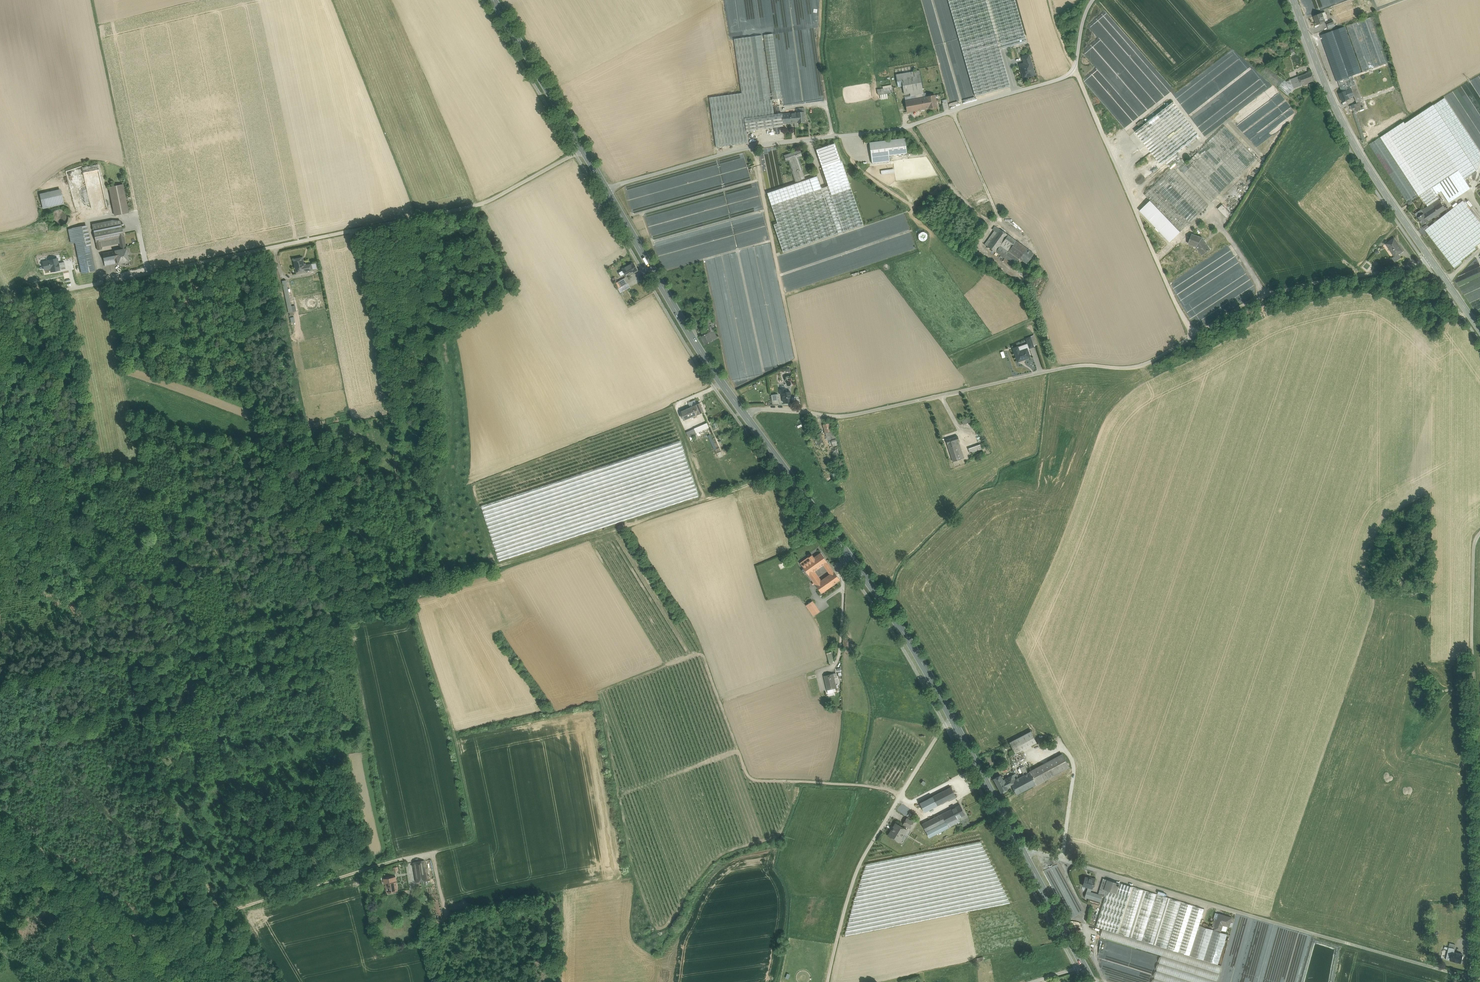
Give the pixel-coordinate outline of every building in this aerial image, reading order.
[(975,96),(1010,86),(999,49),(1003,48),(1001,42),(1025,36),(1015,0),(948,0),(975,96)] [(1322,13),(1314,16),(1317,25),(1325,22),(1322,13)] [(1371,17),(1346,26),(1364,72),(1389,63),(1371,17)] [(1333,20),(1326,22),(1329,29),(1335,26),(1333,20)] [(1345,26),(1320,35),(1337,81),(1362,72),(1345,26)] [(782,98),(773,34),(764,35),(772,98),(772,99),(772,100),(782,98)] [(742,93),(709,97),(716,147),(748,143),(746,131),(745,118),(774,114),(772,100),(772,99),(771,100),(762,35),(734,39),(742,93)] [(1025,36),(1001,42),(1003,48),(1026,42),(1025,36)] [(1029,55),(1022,57),(1024,64),(1031,62),(1029,55)] [(1031,62),(1024,64),(1025,67),(1021,68),(1024,78),(1035,75),(1031,62)] [(1285,80),(1267,66),(1261,73),(1278,87),(1284,80),(1285,80)] [(919,71),(896,75),(898,87),(903,86),(904,94),(908,93),(908,90),(909,90),(910,94),(923,92),(919,71)] [(1312,72),(1298,77),(1302,85),(1315,80),(1312,72)] [(1257,74),(1193,121),(1198,128),(1262,81),(1257,74)] [(1298,77),(1290,80),(1294,88),(1302,85),(1298,77)] [(1264,80),(1199,129),(1204,136),(1269,87),(1264,80)] [(1290,80),(1286,82),(1284,80),(1278,87),(1288,95),(1294,88),(1290,80)] [(1356,84),(1350,86),(1351,87),(1351,89),(1354,96),(1356,101),(1361,99),(1356,84)] [(1346,90),(1339,93),(1342,102),(1350,99),(1349,98),(1354,96),(1351,89),(1346,91),(1346,90)] [(922,94),(915,95),(916,99),(905,101),(907,112),(928,108),(926,97),(923,98),(922,94)] [(935,95),(926,97),(928,108),(937,107),(936,102),(938,102),(938,99),(936,100),(935,95)] [(1479,169),(1479,164),(1479,152),(1445,98),(1434,105),(1477,170),(1479,169)] [(1173,102),(1135,132),(1143,142),(1150,137),(1158,148),(1152,153),(1161,165),(1199,135),(1173,102)] [(1361,102),(1350,106),(1352,110),(1356,108),(1357,111),(1363,109),(1364,109),(1361,102)] [(1477,170),(1433,105),(1421,113),(1464,178),(1477,170)] [(1365,139),(1356,112),(1357,111),(1356,108),(1352,110),(1362,140),(1365,139)] [(796,112),(782,114),(783,124),(805,122),(804,112),(801,112),(796,112)] [(1419,112),(1394,129),(1410,153),(1417,148),(1419,147),(1424,143),(1425,142),(1435,136),(1419,112)] [(774,114),(745,118),(746,131),(783,126),(783,124),(782,114),(782,113),(774,114)] [(1256,159),(1225,126),(1207,144),(1211,148),(1211,147),(1238,176),(1256,159)] [(1431,188),(1393,130),(1382,137),(1420,195),(1431,188)] [(1470,190),(1435,136),(1425,142),(1461,196),(1470,190)] [(1419,196),(1380,137),(1369,144),(1408,203),(1419,196)] [(905,138),(869,142),(872,163),(890,161),(889,155),(907,153),(905,138)] [(784,187),(767,193),(778,223),(774,225),(783,252),(863,225),(841,161),(834,143),(816,149),(828,186),(821,188),(817,176),(784,187)] [(1460,197),(1424,143),(1419,147),(1454,201),(1460,197)] [(1186,163),(1185,165),(1189,169),(1211,148),(1207,144),(1186,163)] [(780,172),(776,146),(759,149),(763,173),(774,172),(774,174),(777,173),(777,172),(780,172)] [(1189,169),(1184,174),(1211,202),(1238,176),(1211,147),(1211,148),(1189,169)] [(1444,188),(1417,148),(1410,153),(1437,194),(1439,193),(1438,193),(1444,188)] [(800,150),(784,156),(786,161),(789,160),(793,172),(793,173),(795,179),(800,177),(799,171),(802,170),(798,157),(802,156),(800,150)] [(1143,159),(1136,164),(1140,169),(1147,165),(1143,159)] [(1182,159),(1173,168),(1177,172),(1180,169),(1185,165),(1186,163),(1182,159)] [(1185,165),(1180,169),(1181,171),(1182,172),(1184,174),(1189,169),(1185,165)] [(1177,172),(1173,168),(1154,186),(1190,223),(1208,205),(1177,172)] [(123,184),(109,187),(115,215),(129,212),(123,184)] [(1190,223),(1154,186),(1145,195),(1150,201),(1180,232),(1190,223)] [(982,189),(969,194),(973,204),(986,198),(982,189)] [(40,194),(43,208),(63,204),(60,190),(40,194)] [(1452,199),(1446,190),(1443,192),(1448,201),(1452,199)] [(1428,195),(1427,193),(1421,197),(1424,202),(1430,198),(1428,195)] [(1439,199),(1432,204),(1434,207),(1439,214),(1445,209),(1439,199)] [(1180,232),(1150,201),(1140,211),(1170,242),(1173,239),(1177,235),(1180,232)] [(1231,213),(1222,204),(1218,209),(1227,218),(1231,213)] [(1432,204),(1422,210),(1424,213),(1434,207),(1432,204)] [(1434,207),(1424,213),(1422,210),(1421,210),(1415,214),(1418,218),(1423,225),(1439,214),(1434,207)] [(112,220),(92,224),(94,232),(122,226),(121,221),(120,221),(112,220)] [(981,223),(976,220),(969,230),(974,233),(981,223)] [(87,225),(73,228),(82,273),(96,271),(87,225)] [(122,226),(94,232),(96,242),(100,241),(118,237),(124,236),(122,226)] [(995,226),(983,243),(985,244),(983,247),(993,255),(995,252),(1008,235),(1000,229),(995,226)] [(927,233),(923,231),(920,232),(918,236),(918,240),(922,242),(926,241),(928,237),(927,233)] [(1202,238),(1192,234),(1191,237),(1190,236),(1189,239),(1190,239),(1189,244),(1197,246),(1202,255),(1210,249),(1202,238)] [(1016,240),(1008,235),(995,252),(1004,257),(1016,240)] [(1403,251),(1394,238),(1386,244),(1394,256),(1395,257),(1399,254),(1403,251)] [(1026,248),(1016,240),(1004,257),(1014,265),(1019,258),(1026,248)] [(121,249),(115,251),(118,263),(118,264),(129,261),(126,248),(121,249)] [(1026,248),(1019,258),(1026,263),(1034,253),(1026,248)] [(115,251),(102,253),(104,262),(102,263),(103,266),(118,263),(115,251)] [(995,252),(993,255),(1012,268),(1014,265),(1004,257),(995,252)] [(1399,254),(1395,257),(1394,256),(1392,258),(1395,262),(1401,258),(1399,254)] [(57,256),(40,259),(42,271),(49,269),(50,272),(60,270),(57,256)] [(302,257),(293,259),(296,273),(305,271),(309,270),(308,265),(303,266),(302,257)] [(634,262),(622,269),(623,270),(619,272),(618,273),(620,276),(621,276),(625,274),(627,277),(638,270),(634,262)] [(625,278),(618,282),(621,287),(628,283),(625,278)] [(294,319),(286,281),(282,282),(290,320),(294,319)] [(713,318),(706,319),(708,333),(714,329),(715,329),(713,318)] [(708,333),(700,337),(704,345),(717,338),(712,330),(708,333)] [(1019,351),(1018,347),(1013,348),(1018,362),(1030,357),(1027,349),(1019,351)] [(790,392),(786,392),(785,389),(780,389),(781,393),(782,393),(784,402),(792,401),(790,392)] [(700,403),(692,406),(680,412),(684,420),(696,415),(704,412),(700,403)] [(971,417),(960,420),(962,425),(972,422),(971,417)] [(707,423),(694,428),(696,433),(709,427),(707,423)] [(830,423),(823,425),(825,432),(827,439),(831,439),(836,438),(834,430),(832,430),(830,423)] [(958,441),(948,444),(953,461),(963,458),(958,441)] [(718,458),(726,454),(721,442),(719,443),(720,446),(714,449),(718,458)] [(980,445),(968,449),(970,453),(982,448),(980,445)] [(821,553),(814,557),(812,555),(810,556),(819,568),(823,565),(827,562),(821,553)] [(810,556),(800,563),(821,593),(840,580),(834,571),(831,568),(828,571),(830,574),(821,580),(814,571),(819,568),(810,556)] [(820,612),(814,604),(809,608),(814,616),(820,612)] [(836,673),(824,676),(827,690),(828,693),(829,693),(833,692),(833,688),(837,687),(836,685),(839,684),(836,673)] [(817,678),(808,680),(811,691),(819,689),(817,678)] [(1031,731),(1009,742),(1015,753),(1036,742),(1031,731)] [(1062,754),(1030,772),(1036,784),(1069,767),(1062,754)] [(1016,779),(1010,782),(1012,786),(1016,795),(1036,784),(1030,772),(1016,779)] [(1013,775),(1004,779),(1003,776),(1001,777),(1000,775),(993,778),(1001,792),(1008,789),(1008,788),(1012,786),(1010,782),(1016,779),(1013,775)] [(951,787),(923,801),(927,809),(937,804),(937,805),(950,799),(951,800),(956,797),(951,787)] [(960,804),(942,814),(946,822),(947,824),(958,818),(965,815),(960,804)] [(942,814),(928,821),(932,829),(946,822),(942,814)] [(913,822),(907,818),(903,824),(910,828),(913,822)] [(958,818),(947,824),(948,827),(949,827),(960,822),(958,818)] [(932,829),(928,821),(922,824),(929,838),(949,827),(948,827),(947,824),(946,822),(932,829)] [(907,829),(896,823),(888,835),(899,842),(907,829)] [(424,860),(413,862),(416,882),(428,880),(424,860)] [(1072,916),(1083,910),(1056,863),(1045,869),(1072,916)] [(1091,879),(1085,877),(1082,885),(1088,887),(1087,891),(1090,892),(1091,888),(1092,888),(1095,879),(1091,878),(1091,879)] [(396,879),(392,880),(391,878),(385,879),(386,884),(387,892),(397,890),(396,879)] [(1120,884),(1104,878),(1100,888),(1108,891),(1117,893),(1120,884)] [(1204,909),(1120,883),(1120,884),(1117,893),(1108,891),(1097,927),(1103,929),(1190,956),(1199,926),(1204,909)] [(1087,891),(1085,897),(1089,898),(1101,902),(1103,895),(1090,892),(1087,891)] [(1232,918),(1219,914),(1218,920),(1215,928),(1215,929),(1221,931),(1223,925),(1229,927),(1232,918)] [(1227,935),(1199,926),(1190,956),(1218,964),(1227,935)] [(1190,956),(1103,929),(1101,937),(1161,956),(1219,974),(1222,965),(1218,964),(1190,956)] [(1455,949),(1449,948),(1446,959),(1450,960),(1452,952),(1454,952),(1455,949)] [(1454,952),(1452,952),(1450,960),(1461,963),(1463,954),(1454,952)] [(1219,974),(1161,956),(1153,981),(1217,981),(1219,974)]
